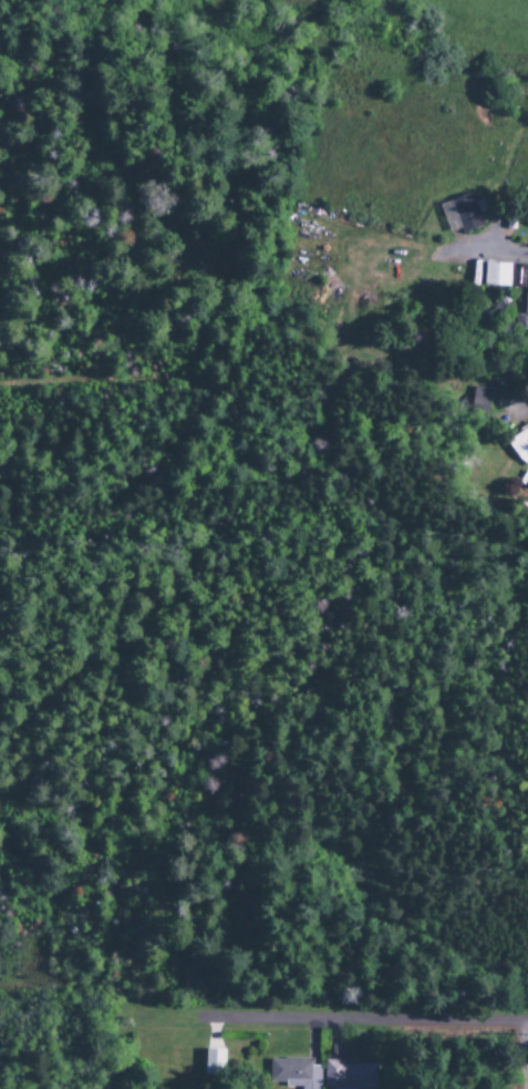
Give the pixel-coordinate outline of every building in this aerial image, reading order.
[(478,212),(483,211),(481,200),(473,202),(471,195),(437,203),(446,236),(482,227),(478,212)] [(483,264),(482,287),(512,288),(511,291),(524,291),(522,331),(527,331),(527,266),(483,264)] [(489,390),(471,388),(469,413),(487,415),(489,390)] [(527,426),(504,443),(523,468),(527,464),(527,427),(527,426)] [(202,1077),(221,1078),(222,1052),(202,1051),(202,1077)] [(267,1083),(283,1083),(283,1088),(318,1088),(318,1067),(311,1067),(311,1060),(267,1060),(267,1083)] [(322,1063),(321,1088),(374,1088),(374,1063),(322,1063)]
